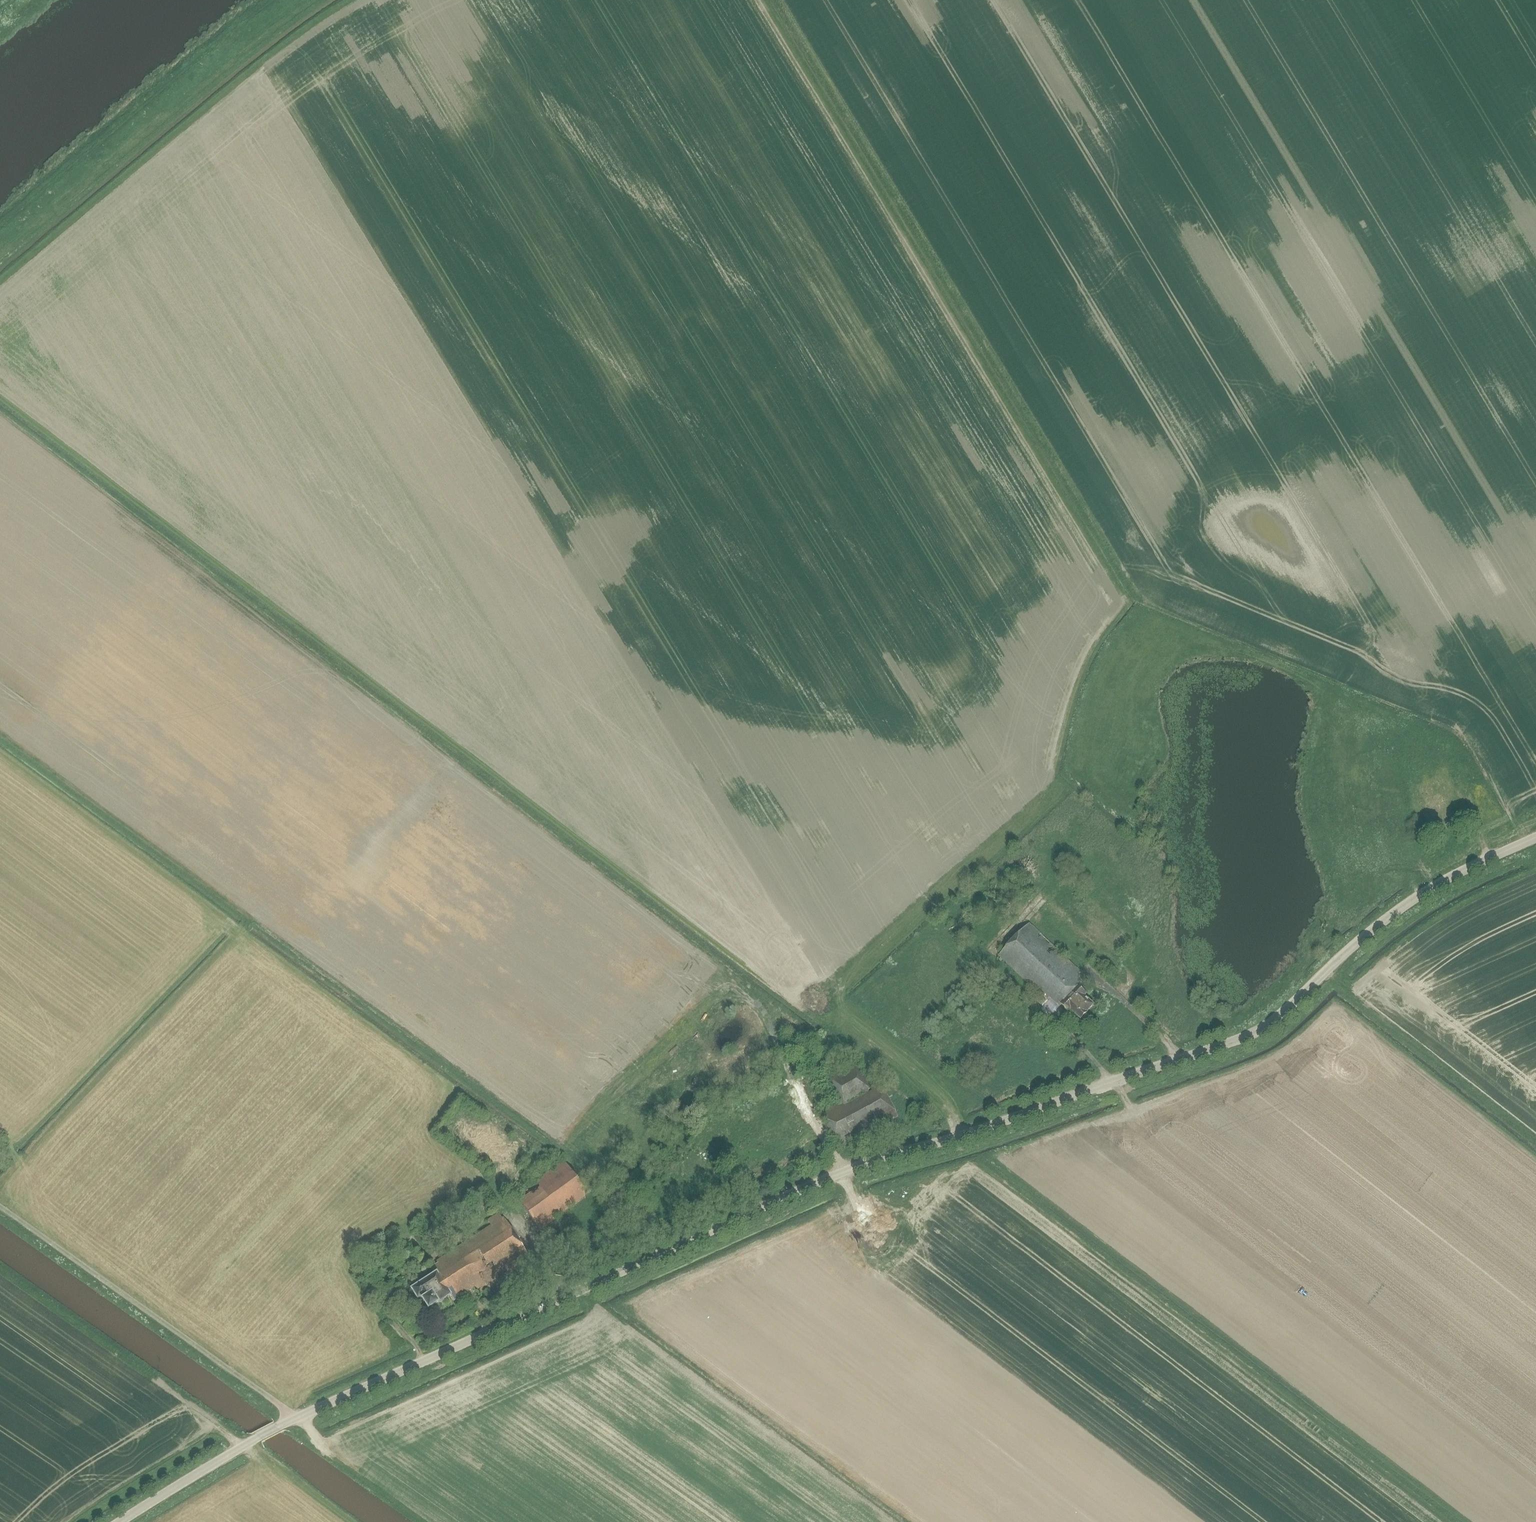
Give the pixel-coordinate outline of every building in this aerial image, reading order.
[(1086,1013),(1093,1005),(1084,996),(1086,995),(1077,987),(1081,983),(1078,975),(1080,972),(1029,924),(999,956),(1001,958),(1000,959),(1002,961),(1003,960),(1038,993),(1033,999),(1050,1015),(1055,1011),(1047,1003),(1050,1000),(1058,1007),(1061,1004),(1064,1007),(1064,1009),(1066,1011),(1066,1010),(1070,1013),(1072,1011),(1081,1019),(1085,1019),(1087,1016),(1086,1013)] [(834,1089),(840,1103),(867,1091),(858,1069),(843,1076),(846,1083),(834,1089)] [(882,1090),(825,1118),(837,1144),(847,1139),(846,1138),(894,1114),(882,1090)] [(721,1142),(741,1138),(739,1129),(719,1133),(721,1142)] [(539,1230),(585,1198),(582,1188),(564,1162),(515,1196),(539,1230)] [(476,1292),(529,1257),(503,1218),(502,1219),(498,1213),(486,1220),(490,1227),(440,1259),(438,1263),(431,1267),(436,1274),(411,1290),(417,1299),(420,1297),(429,1310),(450,1296),(453,1301),(473,1288),(476,1292)]
